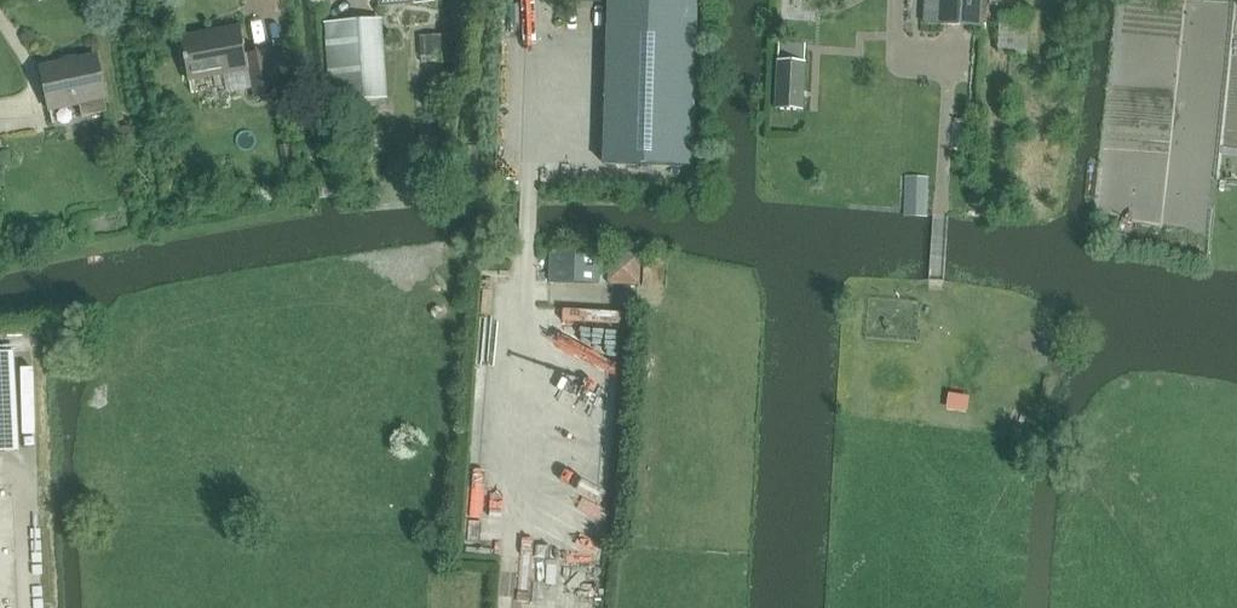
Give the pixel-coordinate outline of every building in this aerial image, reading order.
[(601,165),(689,168),(694,0),(605,0),(601,165)] [(939,24),(980,28),(982,0),(940,0),(939,24)] [(1099,186),(1153,207),(1166,208),(1173,191),(1184,195),(1232,199),(1191,184),(1174,182),(1177,156),(1140,153),(1142,148),(1145,119),(1157,86),(1178,88),(1183,44),(1203,46),(1187,40),(1188,38),(1191,0),(1118,0),(1099,186)] [(1000,14),(997,55),(1026,57),(1029,16),(1000,14)] [(333,103),(381,100),(375,22),(327,26),(333,103)] [(256,98),(273,96),(267,53),(244,57),(239,29),(185,38),(192,80),(252,71),(256,98)] [(443,56),(442,57),(443,61),(456,60),(455,35),(417,37),(419,56),(427,56),(427,38),(442,36),(443,56)] [(84,118),(108,114),(105,99),(107,98),(99,57),(42,68),(50,110),(81,105),(84,118)] [(805,62),(779,61),(776,109),(803,110),(805,62)] [(642,254),(609,252),(609,284),(640,286),(642,254)] [(550,282),(599,284),(600,256),(551,254),(550,282)] [(568,285),(568,299),(620,300),(621,286),(568,285)] [(20,450),(15,352),(0,353),(0,451),(20,450)]
